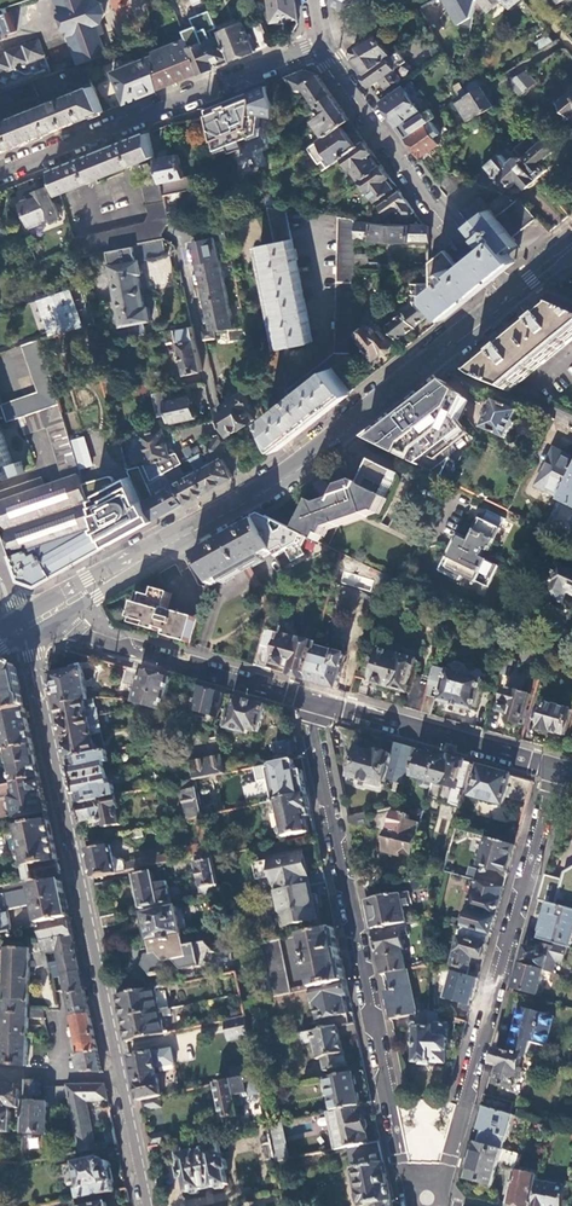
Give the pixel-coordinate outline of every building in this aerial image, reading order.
[(29,0),(0,0),(0,10),(29,0)] [(78,67),(85,64),(106,56),(98,34),(103,32),(100,25),(105,14),(101,4),(94,0),(54,0),(78,67)] [(272,23),(297,20),(294,0),(268,0),(272,23)] [(333,3),(346,9),(362,0),(332,0),(333,3)] [(462,25),(474,18),(476,8),(478,1),(478,0),(447,0),(462,25)] [(478,1),(476,8),(482,14),(500,0),(478,0),(478,1)] [(526,0),(524,0),(518,5),(529,18),(536,12),(526,0)] [(244,23),(219,33),(221,37),(230,62),(255,52),(244,23)] [(260,23),(253,27),(262,49),(270,46),(264,31),(263,31),(260,23)] [(392,56),(376,34),(356,45),(353,61),(356,65),(364,77),(392,56)] [(542,50),(554,42),(549,36),(537,43),(542,50)] [(230,62),(221,37),(190,48),(201,74),(230,62)] [(1,94),(34,82),(52,76),(39,40),(15,49),(12,54),(7,52),(0,54),(0,94),(1,94)] [(190,48),(187,40),(153,53),(153,57),(158,91),(201,74),(190,48)] [(371,87),(381,80),(387,89),(402,78),(404,81),(416,73),(401,50),(392,56),(364,77),(365,79),(371,87)] [(158,91),(153,57),(113,74),(125,104),(158,91)] [(67,70),(72,69),(70,64),(67,65),(66,63),(54,67),(57,74),(67,70)] [(78,67),(72,69),(67,70),(74,88),(76,89),(78,89),(80,88),(83,92),(0,125),(0,154),(105,112),(85,64),(78,67)] [(304,71),(285,78),(293,89),(302,91),(305,88),(318,105),(332,95),(322,81),(318,75),(317,77),(315,74),(304,71)] [(537,83),(527,72),(524,74),(534,85),(537,83)] [(534,85),(524,74),(508,83),(520,97),(534,85)] [(483,88),(477,79),(464,87),(469,96),(483,88)] [(34,82),(1,94),(7,109),(39,97),(34,82)] [(459,103),(469,96),(464,87),(461,83),(455,86),(460,95),(456,98),(459,103)] [(276,106),(268,85),(202,111),(213,154),(224,150),(226,154),(239,149),(236,142),(245,139),(246,142),(264,135),(264,129),(260,128),(261,118),(274,120),(276,106)] [(405,87),(382,103),(388,111),(399,127),(412,118),(415,121),(424,115),(405,87)] [(489,96),(483,87),(483,88),(469,96),(459,103),(471,121),(494,106),(489,96)] [(332,95),(318,105),(315,107),(322,117),(314,122),(325,137),(341,126),(350,120),(340,106),(332,95)] [(440,144),(426,125),(407,138),(412,145),(420,158),(440,144)] [(308,149),(319,164),(323,161),(328,168),(343,158),(357,148),(341,126),(325,137),(308,149)] [(156,157),(151,133),(54,170),(61,193),(156,157)] [(545,141),(530,154),(521,145),(513,153),(517,158),(538,180),(548,170),(542,163),(555,152),(545,141)] [(373,152),(366,142),(357,148),(343,158),(361,182),(362,181),(380,169),(370,155),(373,152)] [(159,173),(164,196),(189,191),(192,186),(190,176),(185,177),(180,154),(156,159),(159,173)] [(528,189),(538,180),(517,158),(510,165),(501,155),(488,167),(489,167),(472,183),(495,190),(502,193),(515,182),(518,185),(521,182),(528,189)] [(383,167),(380,169),(362,181),(376,202),(395,189),(388,179),(390,177),(386,171),(383,167)] [(61,193),(54,170),(43,174),(48,187),(30,194),(32,198),(21,202),(32,228),(46,222),(47,223),(60,218),(53,202),(62,198),(61,193)] [(166,239),(168,239),(162,236),(163,233),(170,224),(169,217),(167,209),(164,196),(159,173),(142,178),(150,215),(146,223),(74,239),(79,256),(108,251),(139,246),(138,244),(166,239)] [(468,181),(442,173),(441,187),(449,196),(468,181)] [(405,198),(400,191),(380,206),(387,217),(398,210),(404,219),(415,212),(405,198)] [(506,267),(516,259),(510,253),(520,245),(513,237),(535,220),(537,218),(522,199),(504,194),(488,207),(480,198),(462,213),(477,231),(489,247),(506,267)] [(167,209),(169,217),(179,215),(177,206),(167,209)] [(268,208),(269,210),(275,243),(262,246),(283,349),(314,342),(287,210),(268,208)] [(267,421),(279,448),(334,405),(352,391),(356,268),(356,238),(357,223),(357,219),(339,217),(335,353),(286,391),(293,400),(267,421)] [(388,224),(357,223),(356,238),(371,238),(371,239),(430,241),(429,228),(428,227),(427,226),(392,224),(388,224)] [(197,265),(220,260),(215,238),(193,242),(197,265)] [(140,260),(169,254),(166,239),(138,244),(139,246),(108,251),(115,290),(141,284),(139,275),(143,274),(140,260)] [(495,278),(506,267),(489,247),(475,258),(461,269),(478,290),(495,278)] [(463,303),(478,290),(461,269),(448,254),(445,251),(430,263),(431,280),(431,300),(444,317),(463,303)] [(225,281),(220,260),(197,265),(202,287),(225,281)] [(431,312),(431,300),(431,280),(415,280),(415,305),(405,312),(404,311),(386,325),(398,340),(416,326),(415,325),(431,312)] [(202,287),(207,309),(229,304),(225,281),(202,287)] [(145,308),(141,284),(115,290),(121,326),(129,325),(131,339),(146,337),(144,322),(151,321),(149,308),(145,308)] [(561,287),(544,301),(554,306),(571,314),(571,291),(561,287)] [(51,338),(84,327),(69,289),(38,300),(51,338)] [(211,330),(214,330),(228,329),(234,328),(229,304),(207,309),(211,330)] [(505,391),(571,336),(571,314),(554,306),(552,307),(553,308),(550,310),(549,312),(542,317),(533,325),(531,327),(504,349),(503,348),(503,349),(495,355),(494,356),(494,357),(473,374),(471,375),(474,377),(479,380),(505,391)] [(360,341),(374,358),(382,352),(383,353),(394,344),(380,325),(372,330),(368,325),(357,333),(362,339),(360,341)] [(234,328),(228,329),(231,342),(248,340),(245,327),(234,328)] [(197,346),(193,328),(177,331),(186,375),(203,371),(197,346)] [(211,330),(202,332),(204,341),(216,338),(214,330),(211,330)] [(60,403),(41,341),(25,346),(39,394),(2,407),(7,422),(19,417),(60,403)] [(495,355),(503,349),(498,343),(494,347),(490,350),(495,355)] [(468,386),(453,376),(445,382),(463,394),(468,386)] [(154,392),(167,390),(165,382),(142,386),(144,394),(154,392)] [(449,458),(473,440),(460,422),(471,401),(444,382),(438,387),(396,420),(368,441),(440,477),(449,458)] [(196,417),(190,386),(167,390),(154,392),(159,416),(169,414),(171,423),(196,417)] [(244,392),(220,407),(223,422),(229,434),(241,426),(242,427),(254,419),(247,408),(252,405),(244,392)] [(140,397),(142,407),(150,406),(149,396),(140,397)] [(481,429),(506,439),(511,430),(512,430),(514,429),(516,425),(515,422),(514,422),(519,412),(494,401),(490,411),(489,410),(486,412),(484,416),(485,419),(486,419),(481,429)] [(80,473),(60,403),(19,417),(25,433),(47,425),(63,479),(79,474),(80,473)] [(178,452),(170,455),(162,428),(139,435),(147,464),(144,465),(150,480),(159,476),(169,471),(179,466),(184,463),(178,452)] [(25,472),(21,460),(12,463),(0,429),(0,480),(25,472)] [(219,437),(200,446),(202,454),(206,462),(226,453),(220,441),(219,437)] [(197,456),(202,454),(200,446),(193,449),(197,456)] [(560,498),(571,473),(571,458),(557,450),(550,465),(547,463),(536,487),(560,498)] [(197,456),(191,460),(195,468),(206,463),(206,462),(202,454),(197,456)] [(216,486),(232,477),(222,459),(199,472),(209,490),(216,486)] [(305,537),(317,542),(327,523),(330,525),(373,510),(374,506),(378,508),(396,473),(373,462),(361,485),(358,484),(343,489),(339,496),(339,497),(337,500),(322,504),(313,500),(296,532),(305,537)] [(185,479),(179,466),(169,471),(173,480),(172,480),(175,486),(185,504),(191,500),(209,490),(199,472),(198,473),(185,479)] [(97,528),(108,546),(154,521),(144,502),(153,497),(140,467),(126,470),(129,477),(115,483),(113,478),(110,477),(107,477),(82,485),(87,501),(93,499),(101,526),(97,528)] [(169,471),(159,476),(164,484),(164,485),(172,480),(173,480),(169,471)] [(560,498),(544,529),(555,534),(567,540),(571,529),(571,473),(560,498)] [(79,474),(63,479),(44,486),(0,501),(0,524),(20,579),(33,584),(37,586),(67,569),(108,546),(97,528),(101,526),(93,499),(87,501),(82,485),(79,474)] [(159,476),(150,480),(155,490),(158,490),(160,489),(160,486),(164,484),(159,476)] [(44,486),(41,478),(0,492),(0,501),(44,486)] [(175,486),(153,497),(144,502),(154,521),(165,515),(185,504),(175,486)] [(495,525),(499,517),(482,508),(478,516),(495,525)] [(256,520),(273,552),(275,557),(285,552),(291,562),(304,555),(300,547),(305,537),(296,532),(265,517),(261,518),(256,520)] [(461,575),(486,587),(496,565),(478,556),(481,549),(487,551),(499,528),(479,519),(468,541),(455,534),(437,569),(458,580),(461,575)] [(273,552),(256,520),(251,523),(220,540),(193,555),(210,587),(273,552)] [(339,582),(373,593),(380,570),(346,559),(339,582)] [(562,604),(569,590),(571,591),(571,571),(561,566),(547,597),(562,604)] [(166,637),(191,644),(198,620),(165,610),(170,594),(154,590),(152,598),(142,595),(139,606),(135,604),(130,620),(148,625),(147,629),(160,632),(161,630),(168,632),(166,637)] [(315,647),(316,644),(281,634),(279,636),(272,664),(292,670),(291,676),(306,680),(315,647)] [(254,665),(265,669),(270,650),(259,647),(254,665)] [(346,656),(315,647),(306,680),(322,684),(337,689),(346,656)] [(547,653),(535,648),(530,665),(542,668),(547,653)] [(426,695),(431,678),(416,674),(419,662),(379,650),(372,676),(371,682),(370,683),(408,694),(405,708),(421,712),(426,695)] [(517,670),(520,662),(505,657),(501,674),(510,676),(510,674),(517,670)] [(0,664),(0,699),(1,699),(5,698),(6,700),(23,697),(17,668),(3,662),(0,664)] [(56,707),(85,701),(89,700),(82,669),(49,675),(52,685),(56,707)] [(132,701),(133,702),(135,702),(143,672),(133,669),(124,700),(125,700),(132,701)] [(440,702),(475,711),(483,680),(449,670),(440,702)] [(372,676),(358,671),(356,678),(371,682),(372,676)] [(135,702),(133,702),(134,709),(135,713),(140,714),(143,705),(163,711),(172,680),(156,675),(143,672),(135,702)] [(444,676),(433,673),(431,678),(426,695),(436,698),(438,699),(444,676)] [(508,721),(522,725),(531,695),(523,692),(525,682),(513,679),(510,688),(506,687),(501,705),(503,705),(500,712),(510,715),(508,721)] [(211,691),(198,687),(192,711),(217,718),(224,694),(211,691)] [(570,701),(568,709),(547,703),(547,705),(545,711),(539,709),(541,704),(543,697),(542,694),(536,692),(528,720),(535,722),(536,721),(542,723),(540,730),(552,733),(552,732),(565,736),(571,711),(571,701),(570,701)] [(436,698),(426,695),(421,712),(431,715),(436,698)] [(23,697),(6,700),(5,698),(1,699),(0,699),(0,715),(26,708),(25,702),(23,697)] [(253,703),(235,697),(231,711),(227,710),(223,723),(228,724),(226,728),(248,734),(249,730),(259,732),(267,706),(253,703)] [(97,708),(95,699),(89,700),(85,701),(88,710),(97,708)] [(134,709),(133,702),(132,701),(125,700),(127,710),(134,709)] [(88,710),(85,701),(56,707),(58,716),(60,724),(98,716),(97,708),(88,710)] [(26,708),(0,715),(0,729),(5,751),(6,751),(34,745),(28,720),(26,708)] [(98,716),(60,724),(61,728),(63,737),(64,737),(65,742),(102,734),(101,726),(100,726),(98,716)] [(103,741),(102,734),(65,742),(66,747),(65,747),(68,761),(70,760),(96,755),(94,744),(103,741)] [(217,737),(209,739),(204,740),(208,756),(214,755),(214,758),(192,763),(195,780),(203,778),(225,774),(223,766),(217,737)] [(34,745),(6,751),(7,752),(3,755),(4,763),(8,764),(9,764),(13,782),(40,776),(36,755),(34,745)] [(349,777),(383,786),(391,756),(376,751),(375,754),(357,748),(349,777)] [(110,763),(107,752),(96,755),(70,760),(72,769),(69,769),(72,783),(108,775),(105,764),(110,763)] [(430,787),(431,787),(431,786),(439,760),(419,755),(412,777),(421,779),(419,783),(420,788),(428,789),(430,787)] [(439,760),(431,786),(431,787),(429,796),(440,800),(440,801),(462,808),(474,765),(460,761),(452,759),(450,763),(444,762),(439,760)] [(231,768),(223,766),(225,774),(232,772),(231,768)] [(498,772),(479,766),(471,796),(504,805),(512,776),(498,772)] [(276,801),(288,799),(281,769),(255,774),(260,799),(248,801),(249,807),(276,802),(276,801)] [(110,786),(108,775),(72,783),(74,789),(75,796),(77,796),(79,804),(116,797),(114,786),(110,786)] [(40,776),(13,782),(16,795),(10,797),(15,817),(32,814),(34,823),(50,820),(44,794),(40,776)] [(199,798),(206,797),(203,778),(195,780),(197,789),(199,798)] [(199,798),(197,789),(182,792),(187,820),(196,818),(203,817),(199,798)] [(309,806),(307,794),(288,799),(276,801),(276,802),(284,838),(309,832),(306,818),(305,811),(310,810),(309,806)] [(120,810),(117,797),(116,797),(79,804),(77,805),(79,815),(81,824),(103,819),(105,829),(120,826),(117,810),(120,810)] [(399,799),(397,808),(406,806),(399,799)] [(348,817),(367,813),(365,803),(346,807),(348,817)] [(416,810),(413,813),(422,822),(425,811),(420,810),(416,810)] [(418,834),(421,824),(408,821),(409,816),(394,811),(384,849),(413,856),(418,834)] [(372,829),(368,813),(367,813),(348,817),(352,833),(372,829)] [(210,849),(203,817),(196,818),(202,845),(190,848),(192,857),(196,857),(211,853),(210,849)] [(50,820),(34,823),(16,827),(27,880),(60,873),(54,844),(50,820)] [(475,834),(456,829),(453,838),(472,844),(475,834)] [(511,864),(516,846),(489,838),(480,866),(483,867),(479,882),(504,889),(511,864)] [(109,846),(87,851),(87,854),(93,879),(163,864),(161,857),(125,865),(124,863),(117,864),(116,856),(113,857),(111,847),(109,846)] [(219,846),(210,849),(211,853),(212,858),(233,853),(232,847),(220,850),(219,846)] [(276,893),(309,886),(301,852),(269,859),(270,861),(256,864),(255,862),(254,862),(256,873),(258,880),(273,876),(276,893)] [(219,892),(212,858),(211,853),(196,857),(204,895),(214,893),(219,892)] [(161,857),(163,864),(176,861),(174,854),(161,857)] [(571,905),(571,861),(566,859),(560,882),(559,882),(555,900),(571,905)] [(141,909),(171,902),(170,894),(167,883),(155,886),(152,872),(134,877),(141,909)] [(364,889),(382,885),(379,875),(361,878),(364,889)] [(64,891),(62,880),(3,893),(6,908),(35,902),(40,923),(70,917),(68,907),(64,891)] [(112,881),(94,885),(96,894),(114,890),(112,881)] [(498,910),(504,889),(479,882),(476,881),(463,927),(470,929),(491,934),(498,910)] [(311,895),(309,886),(276,893),(283,927),(316,920),(314,909),(312,895),(311,895)] [(409,891),(366,901),(369,914),(372,930),(404,924),(406,923),(403,907),(412,905),(409,891)] [(171,902),(182,900),(180,892),(170,894),(171,902)] [(219,892),(214,893),(217,905),(222,904),(219,892)] [(550,904),(540,939),(545,940),(568,947),(571,948),(571,910),(550,904)] [(148,942),(183,934),(182,930),(178,911),(177,907),(142,915),(148,942)] [(183,910),(178,911),(182,930),(186,929),(183,910)] [(0,914),(0,920),(8,918),(7,912),(0,914)] [(120,924),(118,914),(101,917),(103,928),(120,924)] [(70,917),(40,923),(44,942),(56,939),(74,936),(71,924),(70,917)] [(11,929),(8,918),(0,920),(0,931),(11,929)] [(410,951),(404,924),(372,930),(375,944),(378,958),(410,951)] [(338,946),(335,928),(302,935),(307,958),(304,959),(306,968),(309,967),(313,989),(346,982),(338,946)] [(486,952),(491,934),(470,929),(467,940),(460,938),(453,966),(470,971),(474,957),(484,960),(486,952)] [(185,946),(183,934),(148,942),(150,953),(145,955),(141,965),(150,976),(161,974),(165,963),(174,961),(183,971),(205,966),(210,954),(215,953),(205,942),(185,946)] [(77,951),(74,936),(56,939),(58,949),(64,974),(81,970),(77,951)] [(56,939),(44,942),(46,951),(58,949),(56,939)] [(287,980),(278,940),(261,944),(268,978),(269,985),(287,980)] [(568,947),(545,940),(543,945),(541,950),(526,946),(523,954),(520,964),(545,971),(553,973),(557,961),(564,963),(568,947)] [(50,967),(46,951),(44,942),(30,945),(31,948),(6,947),(6,950),(1,950),(0,968),(6,969),(18,969),(17,975),(30,976),(31,953),(35,953),(38,966),(47,964),(48,967),(50,967)] [(414,959),(412,951),(410,951),(378,958),(380,967),(381,975),(388,974),(392,973),(407,970),(405,961),(414,959)] [(540,987),(545,971),(520,964),(517,975),(514,988),(541,996),(544,988),(540,987)] [(18,969),(6,969),(5,997),(29,998),(30,976),(17,975),(18,969)] [(81,970),(64,974),(67,993),(85,989),(82,974),(81,970)] [(417,1014),(407,970),(392,973),(397,995),(386,997),(388,1006),(391,1020),(412,1015),(417,1014)] [(475,991),(478,979),(454,972),(446,999),(461,1003),(460,1008),(470,1010),(475,991)] [(392,973),(388,974),(392,992),(385,993),(386,997),(397,995),(392,973)] [(269,985),(268,978),(259,980),(264,1000),(272,998),(269,985)] [(143,979),(115,985),(118,997),(125,996),(146,991),(143,979)] [(290,994),(287,980),(269,985),(272,998),(290,994)] [(347,989),(346,982),(313,989),(320,1020),(316,1021),(318,1031),(355,1024),(352,1013),(348,1013),(344,997),(349,996),(347,989)] [(146,991),(125,996),(127,1005),(120,1007),(123,1020),(130,1018),(160,1011),(157,996),(166,994),(166,993),(166,992),(165,987),(146,991)] [(85,989),(67,993),(72,1016),(90,1012),(87,997),(85,989)] [(157,996),(160,1011),(164,1011),(162,999),(167,998),(166,994),(157,996)] [(127,1005),(125,996),(118,997),(120,1007),(127,1005)] [(29,998),(5,997),(4,1011),(29,1013),(29,1009),(29,998)] [(523,1057),(527,1058),(531,1042),(545,1046),(554,1017),(520,1006),(507,1052),(523,1057)] [(187,1008),(170,1012),(169,1010),(164,1011),(160,1011),(130,1018),(132,1027),(124,1028),(126,1036),(127,1042),(169,1033),(168,1029),(190,1025),(187,1008)] [(44,1009),(29,1009),(29,1013),(29,1017),(44,1018),(44,1009)] [(29,1013),(4,1011),(3,1041),(16,1041),(17,1033),(28,1034),(29,1017),(29,1013)] [(429,1011),(417,1014),(412,1015),(412,1029),(418,1029),(417,1062),(420,1062),(420,1065),(430,1065),(430,1062),(447,1063),(448,1053),(449,1053),(449,1026),(433,1025),(434,1012),(429,1011)] [(90,1012),(72,1016),(73,1021),(70,1022),(71,1026),(74,1025),(77,1040),(70,1041),(73,1054),(75,1054),(98,1050),(95,1038),(90,1012)] [(250,1036),(245,1017),(225,1021),(229,1041),(250,1036)] [(355,1024),(318,1031),(300,1035),(302,1045),(304,1045),(303,1042),(312,1040),(316,1060),(322,1059),(325,1071),(347,1067),(341,1038),(357,1035),(355,1024)] [(16,1041),(3,1041),(3,1063),(15,1064),(27,1065),(28,1034),(17,1033),(16,1041)] [(131,1058),(140,1101),(158,1097),(163,1096),(156,1064),(169,1061),(165,1044),(142,1049),(144,1055),(131,1058)] [(507,1052),(496,1049),(492,1063),(501,1066),(496,1084),(514,1089),(517,1076),(520,1077),(522,1069),(520,1068),(523,1057),(507,1052)] [(100,1059),(98,1050),(75,1054),(79,1070),(102,1071),(100,1059)] [(258,1076),(255,1064),(231,1069),(234,1081),(245,1078),(258,1076)] [(333,1113),(363,1107),(372,1105),(367,1082),(365,1071),(327,1079),(333,1113)] [(234,1081),(216,1085),(224,1120),(219,1121),(220,1125),(217,1126),(219,1134),(225,1132),(242,1128),(239,1107),(244,1106),(242,1098),(261,1094),(258,1076),(245,1078),(234,1081)] [(40,1096),(40,1086),(40,1080),(26,1079),(26,1078),(25,1078),(24,1096),(40,1096)] [(108,1099),(105,1084),(66,1085),(80,1151),(97,1147),(86,1100),(108,1099)] [(0,1087),(0,1131),(10,1131),(12,1111),(9,1111),(10,1106),(19,1107),(21,1089),(12,1088),(0,1087)] [(486,1108),(510,1114),(513,1103),(483,1095),(480,1106),(486,1108)] [(158,1097),(140,1101),(142,1112),(161,1108),(158,1097)] [(24,1102),(23,1132),(47,1133),(48,1103),(24,1102)] [(336,1150),(347,1148),(369,1143),(366,1127),(367,1127),(365,1120),(364,1121),(364,1116),(365,1116),(363,1107),(333,1113),(337,1134),(334,1134),(333,1134),(336,1150)] [(503,1150),(513,1115),(510,1114),(486,1108),(480,1128),(486,1129),(482,1144),(503,1150)] [(281,1123),(268,1126),(276,1162),(289,1159),(281,1123)] [(486,1129),(480,1128),(476,1142),(482,1144),(486,1129)] [(117,1143),(114,1129),(105,1130),(109,1145),(117,1143)] [(147,1137),(149,1148),(157,1147),(168,1144),(166,1133),(147,1137)] [(27,1137),(27,1148),(40,1149),(41,1137),(27,1137)] [(351,1166),(352,1171),(353,1170),(358,1193),(355,1196),(355,1202),(359,1202),(360,1205),(364,1205),(373,1204),(373,1205),(393,1205),(384,1163),(379,1141),(369,1143),(347,1148),(351,1166)] [(520,1164),(523,1155),(503,1150),(482,1144),(476,1142),(466,1179),(493,1186),(500,1162),(506,1163),(504,1168),(517,1171),(518,1167),(519,1163),(520,1164)] [(191,1194),(193,1196),(198,1195),(200,1192),(200,1191),(203,1190),(203,1189),(211,1187),(211,1189),(215,1188),(215,1189),(218,1190),(223,1190),(225,1187),(224,1186),(228,1185),(226,1171),(228,1170),(226,1160),(223,1161),(220,1147),(204,1150),(204,1152),(196,1153),(195,1152),(179,1156),(182,1170),(179,1170),(181,1180),(184,1180),(187,1194),(190,1193),(191,1194)] [(76,1189),(78,1198),(115,1190),(110,1167),(111,1165),(111,1164),(110,1162),(108,1160),(107,1159),(103,1159),(102,1160),(101,1156),(75,1161),(81,1188),(76,1189)] [(538,1176),(539,1172),(518,1167),(517,1171),(538,1176)] [(517,1171),(510,1197),(520,1198),(518,1205),(520,1205),(532,1205),(537,1182),(538,1176),(517,1171)] [(537,1182),(532,1205),(563,1205),(566,1187),(559,1186),(537,1182)] [(510,1197),(509,1204),(518,1205),(520,1198),(510,1197)]
